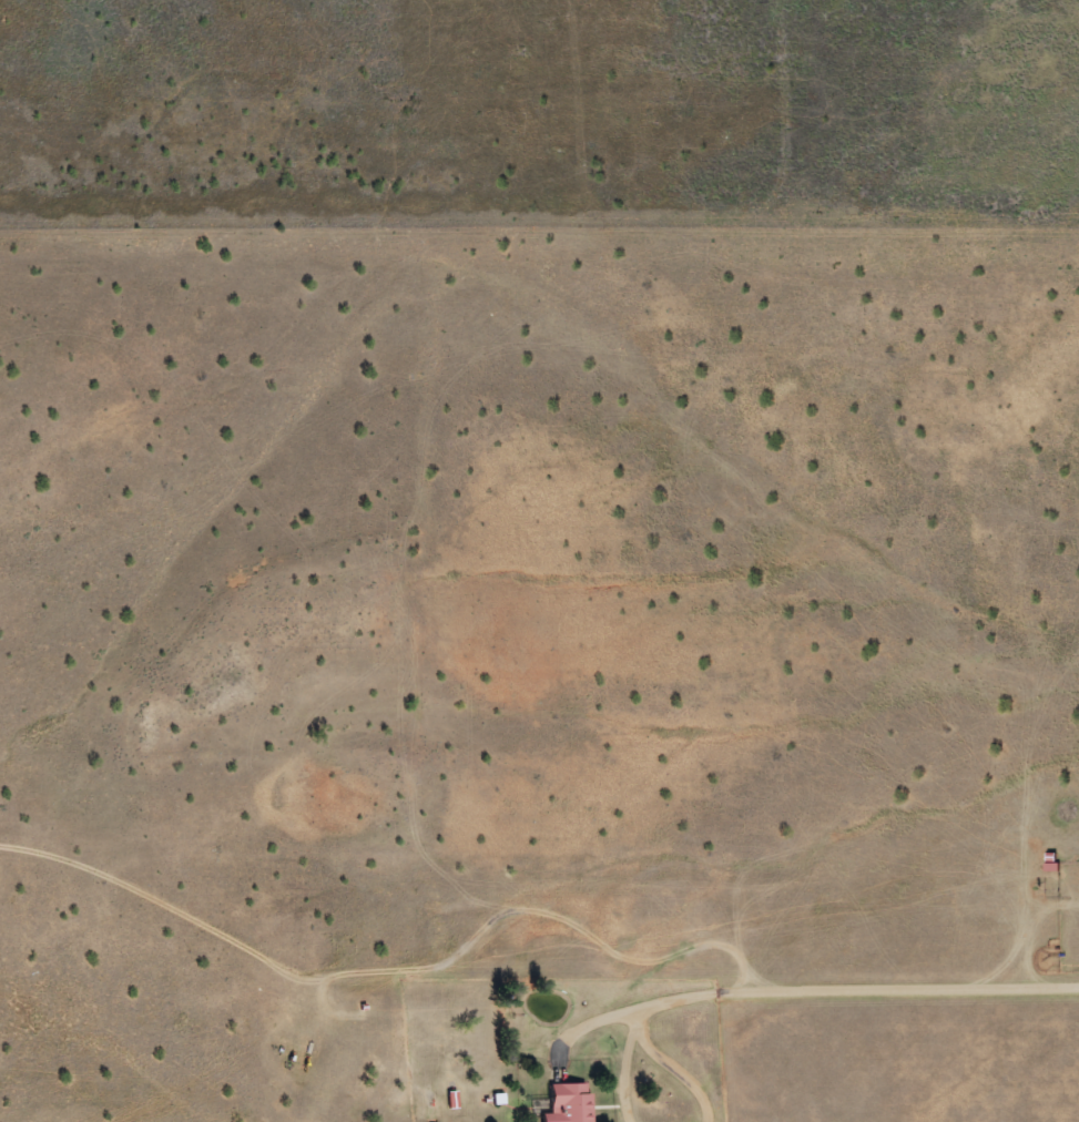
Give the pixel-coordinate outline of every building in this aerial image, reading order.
[(1060,865),(1046,863),(1045,873),(1059,875),(1060,865)] [(589,1083),(548,1084),(548,1112),(539,1112),(539,1121),(590,1121),(589,1083)]
